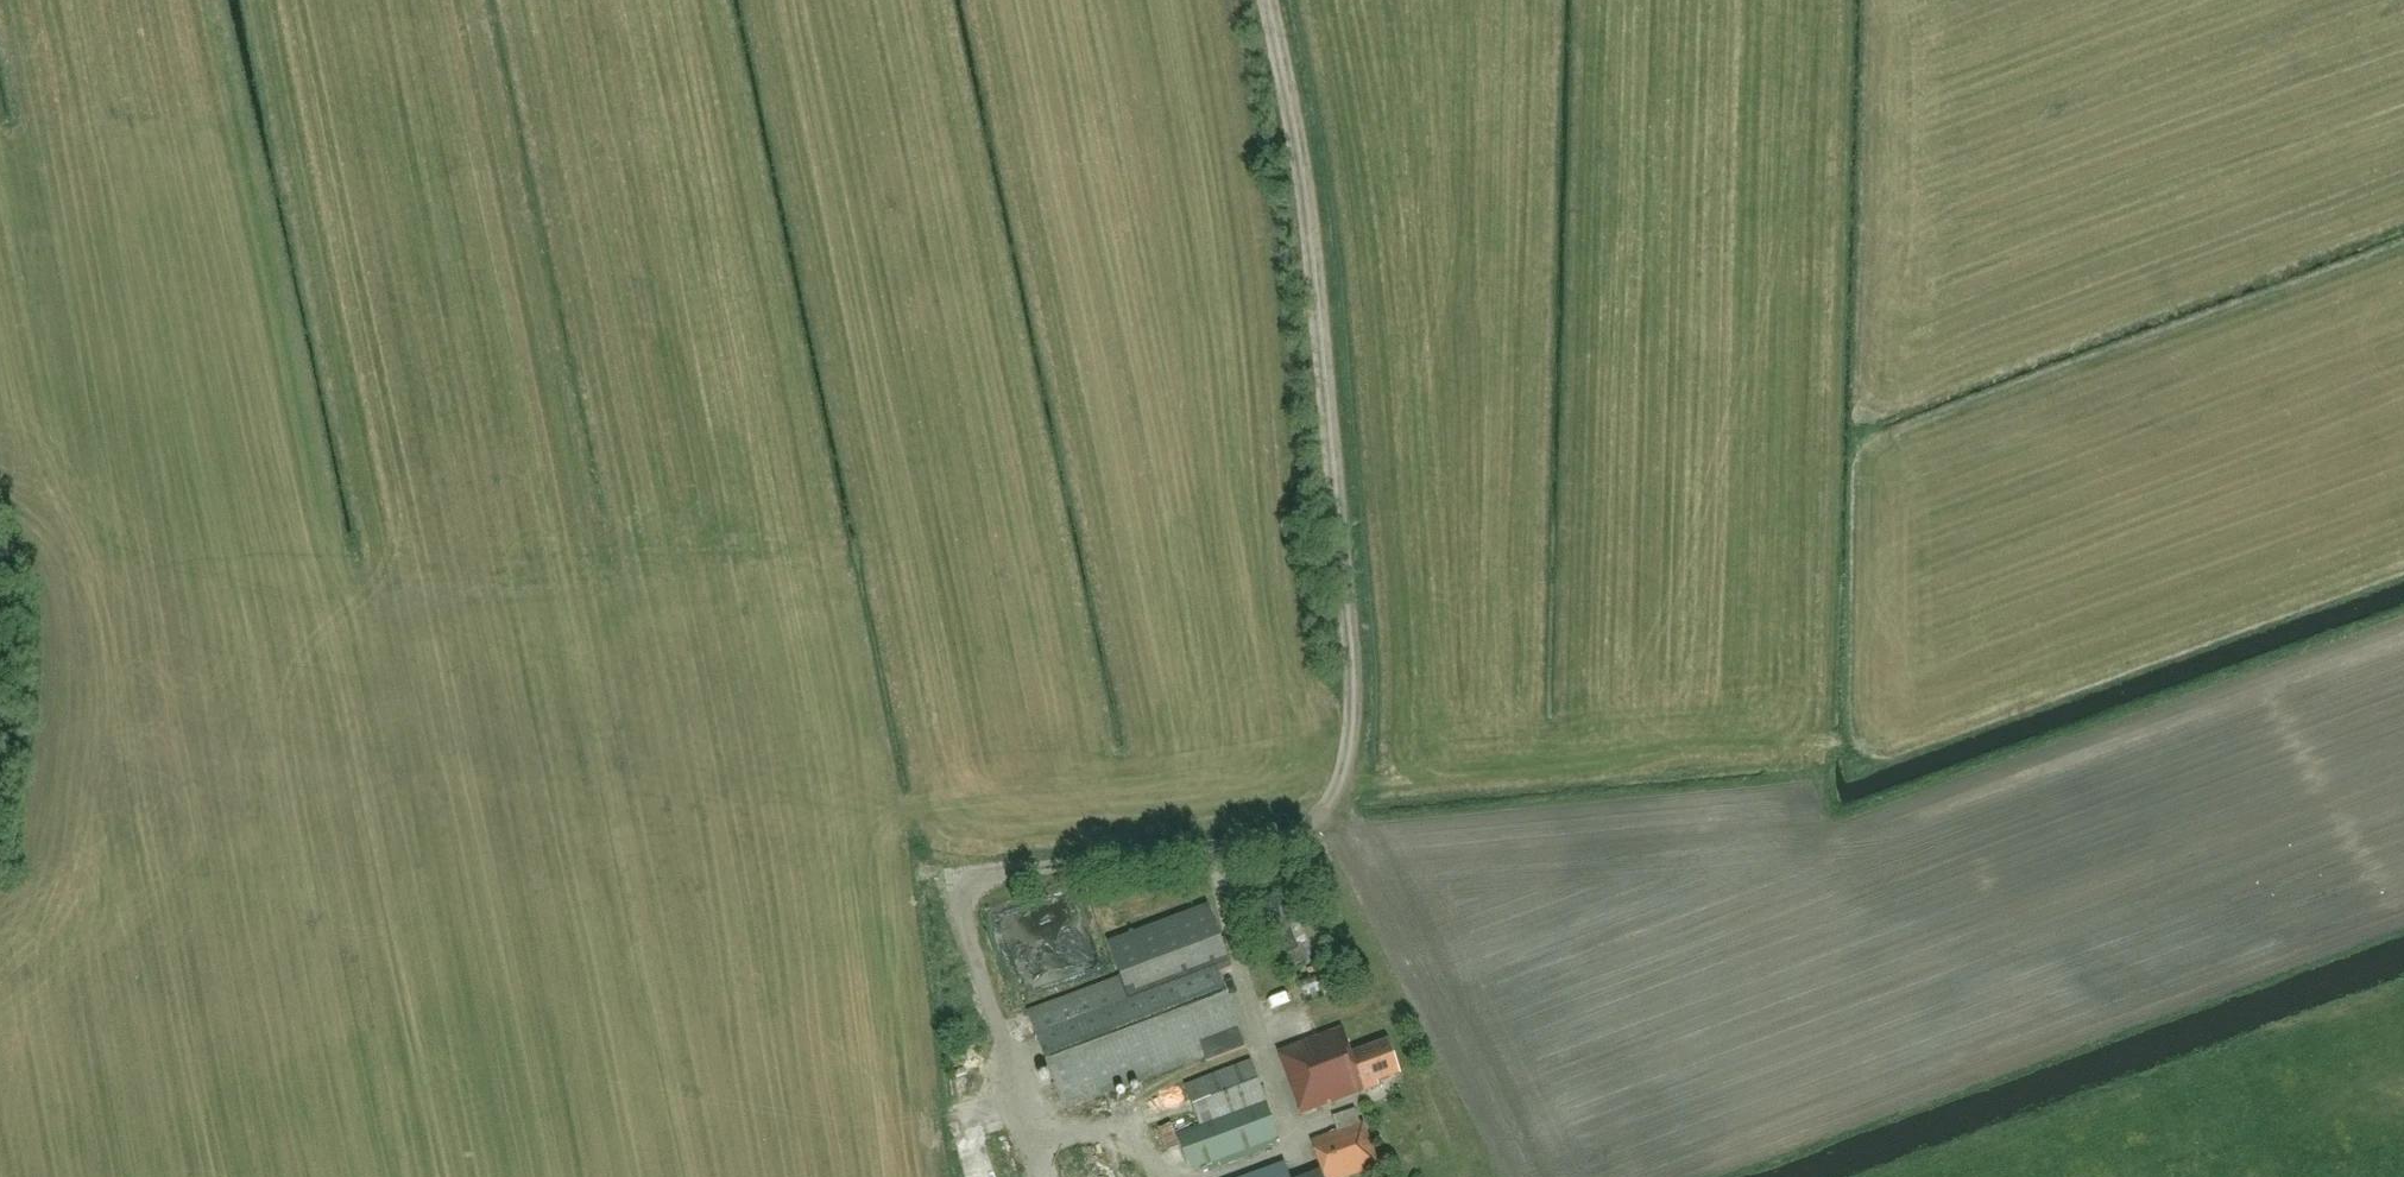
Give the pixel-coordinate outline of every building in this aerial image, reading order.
[(1289,966),(1303,961),(1296,940),(1306,937),(1295,906),(1285,910),(1278,892),(1263,897),(1289,966)] [(1029,1012),(1065,1108),(1205,1055),(1207,1061),(1246,1047),(1218,973),(1232,968),(1209,906),(1108,944),(1121,977),(1029,1012)] [(1278,1042),(1317,1035),(1314,1018),(1274,1025),(1278,1042)] [(1342,1027),(1276,1051),(1300,1114),(1379,1084),(1377,1080),(1398,1072),(1386,1039),(1351,1052),(1342,1027)] [(1200,1126),(1177,1135),(1189,1169),(1279,1136),(1251,1061),(1185,1086),(1200,1126)] [(1311,1139),(1324,1176),(1342,1176),(1379,1164),(1363,1120),(1311,1139)]
